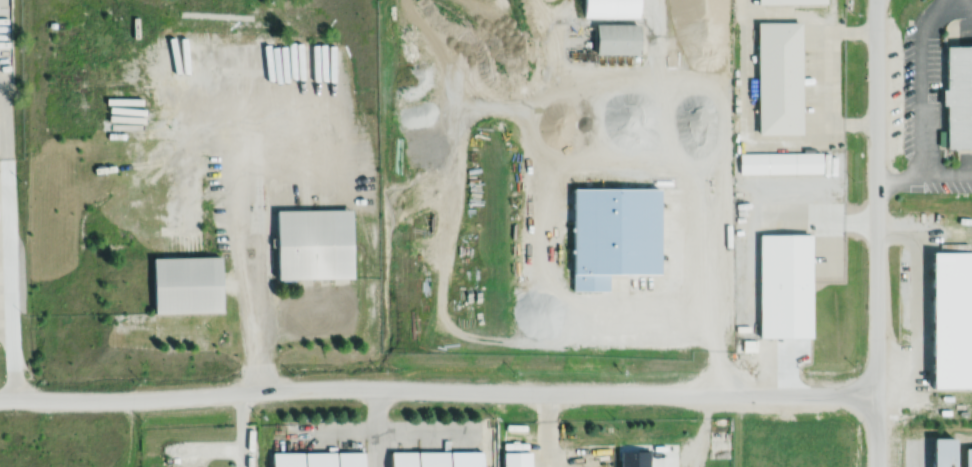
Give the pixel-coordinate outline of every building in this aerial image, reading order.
[(584,16),(639,16),(639,0),(584,0),(584,16)] [(757,21),(758,134),(802,133),(801,21),(757,21)] [(597,23),(596,53),(640,54),(640,23),(597,23)] [(945,89),(941,89),(941,104),(946,104),(946,130),(938,130),(938,145),(946,145),(946,148),(971,148),(971,45),(945,45),(945,89)] [(739,153),(739,173),(822,173),(822,152),(739,153)] [(573,189),(573,291),(609,291),(609,275),(661,275),(661,189),(573,189)] [(278,211),(279,280),(354,279),(353,210),(278,211)] [(759,235),(759,339),(811,339),(812,235),(759,235)] [(934,390),(971,390),(971,253),(934,253),(934,390)] [(153,259),(154,315),(222,313),(221,258),(153,259)] [(932,466),(955,466),(955,438),(933,438),(932,466)] [(619,466),(648,466),(648,458),(650,458),(650,447),(637,447),(637,448),(619,448),(619,466)] [(390,466),(482,466),(482,449),(389,449),(390,466)] [(502,466),(530,466),(530,449),(502,449),(502,466)] [(271,466),(364,466),(364,450),(271,450),(271,466)]
